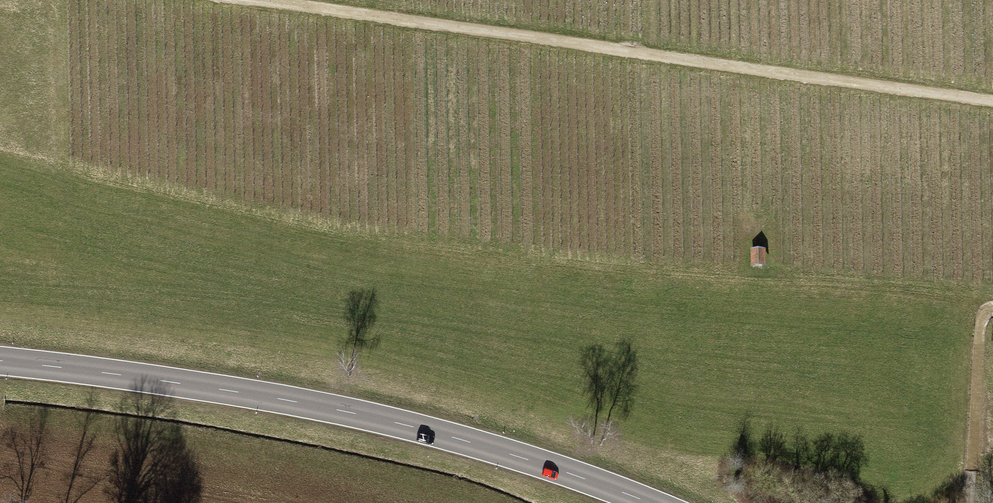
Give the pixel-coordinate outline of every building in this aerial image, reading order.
[(781,243),(753,245),(754,265),(782,264),(781,243)]
